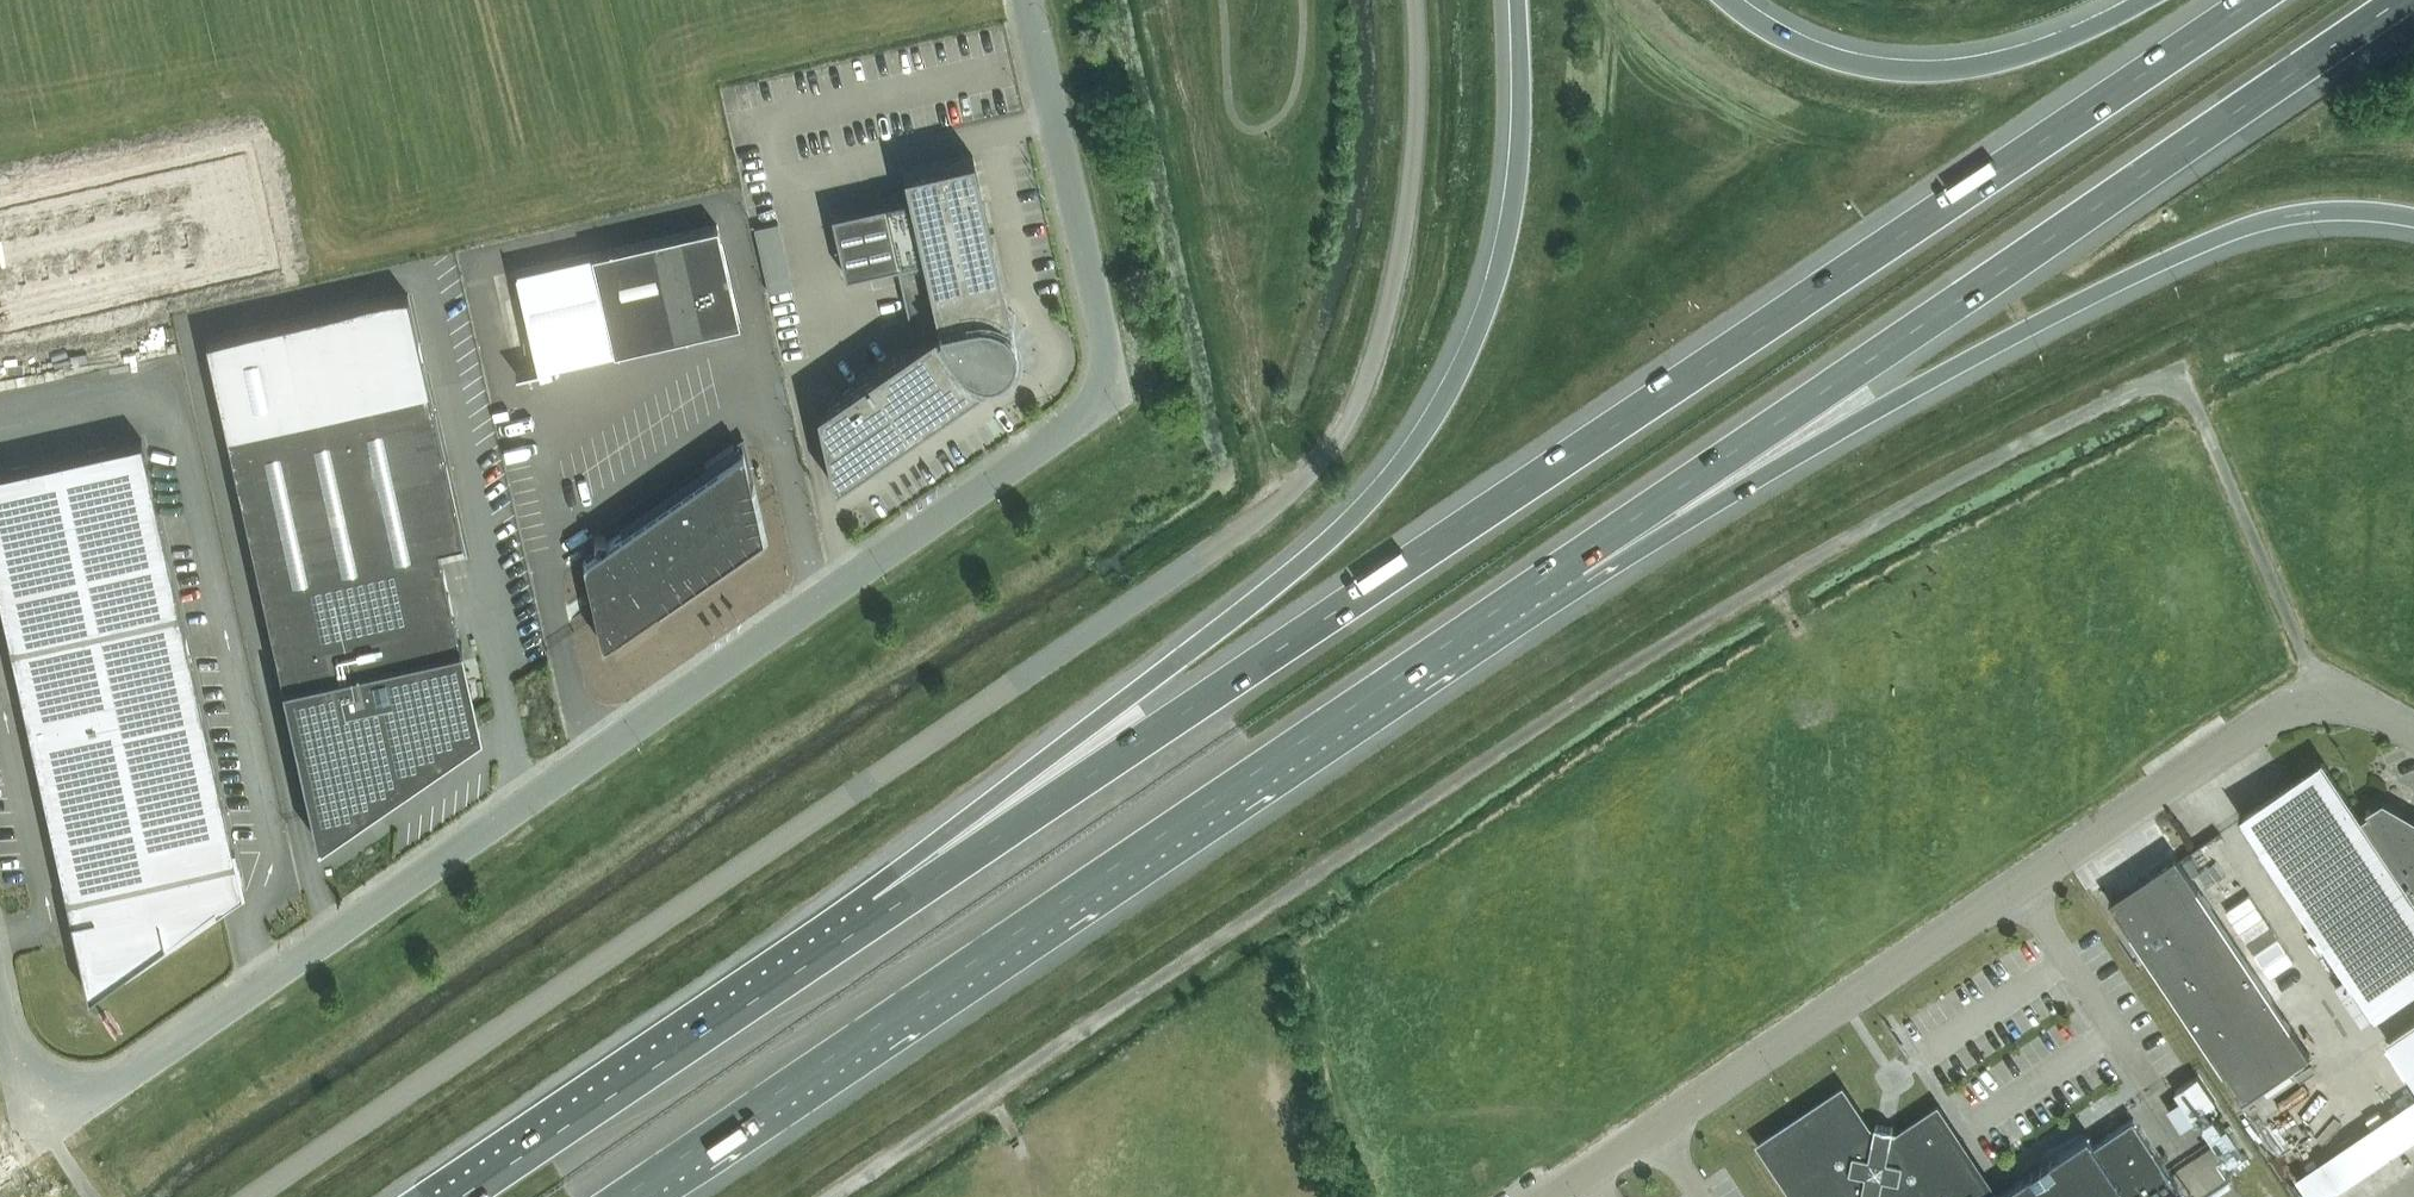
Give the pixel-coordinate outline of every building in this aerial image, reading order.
[(278,266),(250,143),(0,200),(0,330),(278,266)] [(1016,349),(1014,348),(1015,347),(1015,339),(1013,332),(1009,325),(1005,321),(1009,315),(973,154),(903,170),(909,195),(831,213),(845,274),(896,263),(914,341),(816,409),(833,484),(984,380),(985,373),(990,373),(997,370),(1004,366),(1009,361),(1010,360),(1011,360),(1013,360),(1015,359),(1016,359),(1017,357),(1018,356),(1018,355),(1018,354),(1018,352),(1018,351),(1017,350),(1016,349)] [(754,226),(769,292),(793,286),(778,221),(754,226)] [(740,322),(717,223),(591,252),(613,351),(740,322)] [(515,270),(537,369),(613,351),(591,252),(515,270)] [(408,293),(205,338),(317,839),(418,770),(412,743),(479,728),(416,444),(441,438),(408,293)] [(0,469),(0,598),(48,813),(55,811),(73,893),(66,894),(71,916),(78,915),(92,980),(196,909),(198,919),(222,903),(220,893),(239,880),(234,859),(235,859),(142,438),(0,469)] [(762,533),(744,449),(585,560),(603,641),(762,533)] [(2411,818),(2384,802),(2370,811),(2360,818),(2323,762),(2242,816),(2373,1011),(2413,984),(2413,819),(2411,818)] [(2195,1027),(2262,982),(2177,854),(2110,899),(2195,1027)] [(2310,1053),(2262,982),(2195,1027),(2243,1098),(2310,1053)] [(2391,1038),(2413,1072),(2413,1022),(2391,1038)] [(1937,1112),(1897,1139),(1892,1138),(1894,1127),(1876,1124),(1874,1134),(1869,1133),(1842,1093),(1765,1144),(1801,1196),(1852,1196),(1857,1194),(1862,1195),(1861,1196),(1994,1196),(1937,1112)] [(2134,1118),(2096,1143),(2089,1134),(1995,1196),(2187,1196),(2134,1118)]
